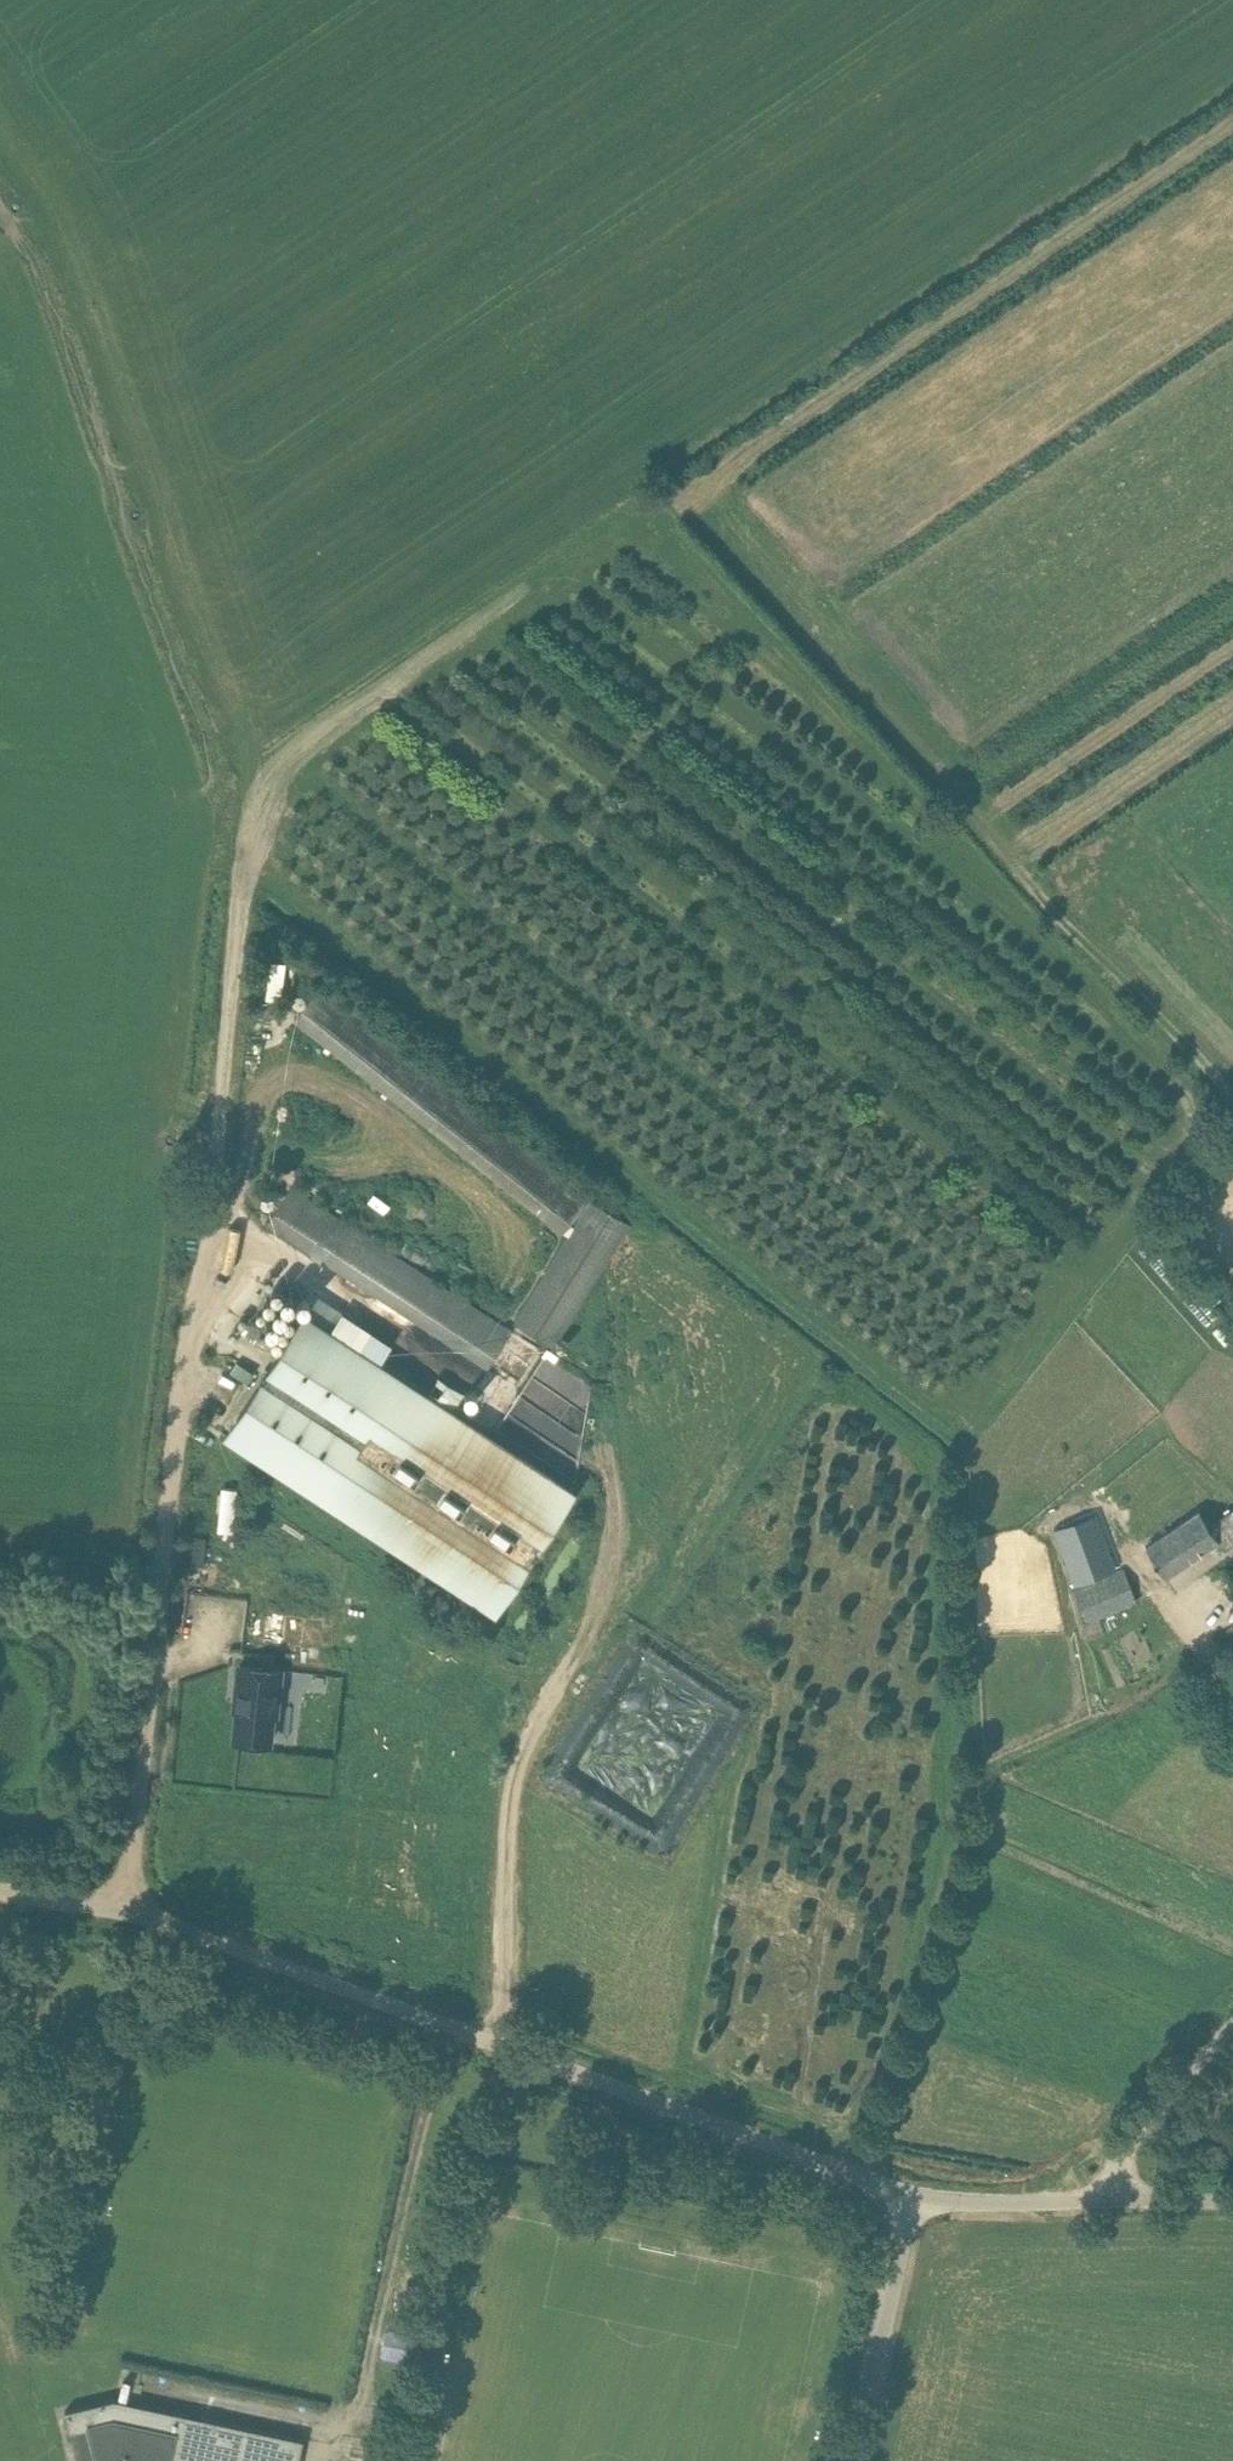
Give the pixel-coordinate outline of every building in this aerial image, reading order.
[(278,999),(281,960),(264,959),(262,998),(278,999)] [(590,1198),(336,997),(317,982),(313,987),(318,990),(295,1020),(563,1232),(590,1198)] [(511,1330),(312,1200),(292,1187),(268,1223),(487,1367),(511,1330)] [(591,1198),(515,1322),(555,1347),(631,1222),(591,1198)] [(426,1391),(381,1361),(392,1343),(343,1310),(331,1328),(307,1313),(227,1436),(493,1610),(574,1487),(454,1409),(464,1393),(438,1374),(426,1391)] [(222,1487),(219,1531),(234,1532),(238,1489),(222,1487)] [(1209,1525),(1199,1510),(1146,1546),(1166,1576),(1218,1541),(1224,1550),(1232,1544),(1232,1508),(1209,1525)] [(1055,1529),(1063,1552),(1075,1584),(1110,1571),(1090,1516),(1083,1519),(1055,1529)] [(203,1565),(206,1537),(196,1536),(193,1564),(203,1565)] [(1137,1601),(1128,1578),(1124,1568),(1073,1589),(1087,1622),(1137,1601)] [(221,1673),(216,1717),(250,1721),(253,1692),(256,1693),(261,1646),(221,1641),(218,1673),(221,1673)] [(65,2410),(70,2431),(89,2426),(97,2460),(299,2460),(303,2439),(228,2422),(114,2398),(65,2410)]
